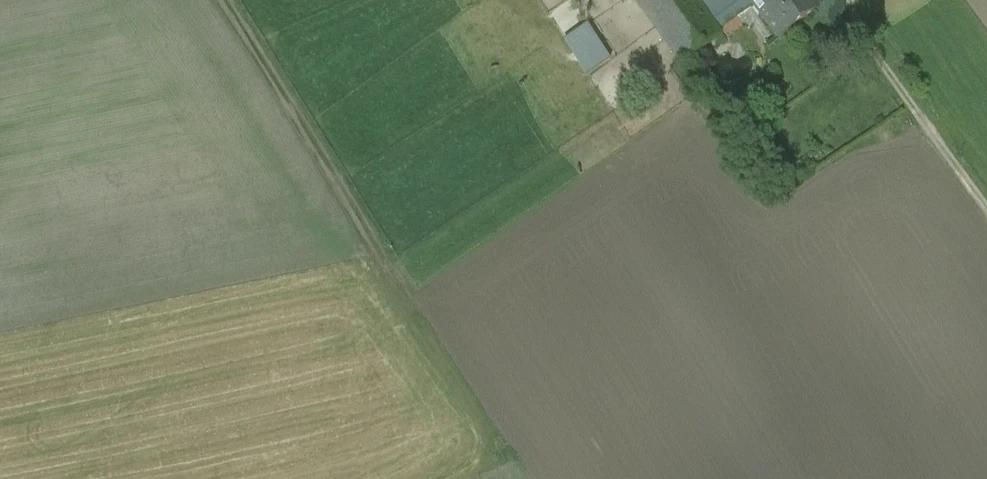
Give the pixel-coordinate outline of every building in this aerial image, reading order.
[(750,0),(695,0),(717,30),(753,4),(750,0)] [(753,4),(778,38),(820,7),(815,0),(750,0),(753,4)]
